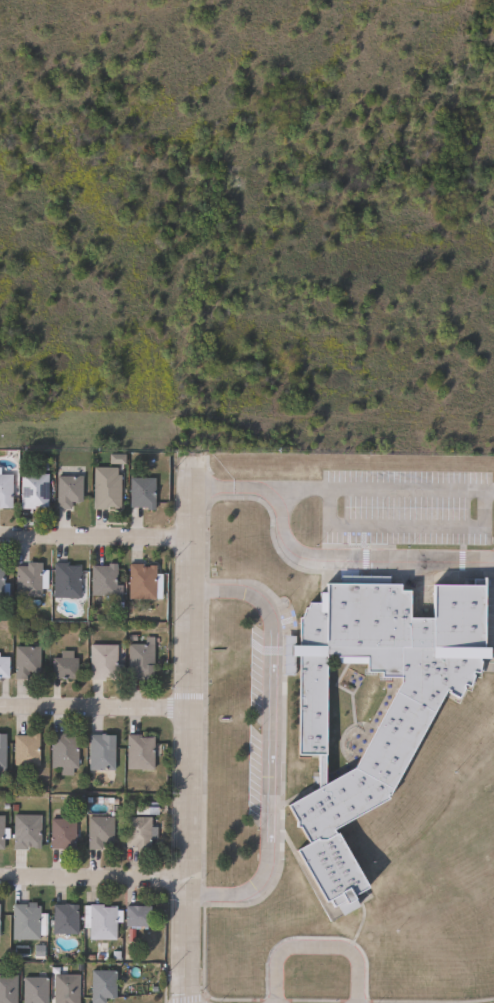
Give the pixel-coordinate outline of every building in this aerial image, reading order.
[(118,468),(118,475),(122,475),(121,509),(108,509),(108,510),(94,510),(94,467),(118,468)] [(12,509),(0,509),(0,468),(1,468),(1,475),(13,475),(12,509)] [(49,474),(49,508),(41,508),(41,507),(35,507),(35,509),(21,509),(21,474),(49,474)] [(83,477),(82,503),(72,502),(71,510),(57,509),(58,476),(83,477)] [(156,478),(156,511),(147,511),(147,508),(131,508),(131,478),(156,478)] [(69,561),(69,565),(82,566),(82,599),(54,598),(55,561),(69,561)] [(42,563),(42,570),(48,570),(48,590),(42,590),(42,597),(17,597),(17,567),(28,567),(28,563),(42,563)] [(117,564),(117,585),(123,585),(123,596),(92,596),(92,566),(109,566),(109,564),(117,564)] [(145,567),(150,567),(150,566),(157,566),(157,574),(163,574),(163,600),(129,600),(130,564),(145,564),(145,567)] [(360,894),(362,899),(353,903),(336,912),(329,900),(326,902),(322,895),(317,898),(290,847),(301,840),(280,801),(309,785),(309,751),(299,750),(299,751),(290,751),(292,651),(285,651),(285,640),(293,640),(293,615),(297,616),(298,605),(302,605),(302,601),(305,601),(305,599),(313,599),(314,590),(319,590),(320,580),(400,581),(400,587),(409,587),(408,614),(426,614),(426,582),(468,582),(468,577),(479,577),(479,583),(484,583),(483,656),(479,669),(471,684),(458,695),(446,688),(390,794),(331,824),(336,833),(341,831),(371,887),(360,894)] [(155,678),(129,678),(129,644),(146,645),(146,637),(156,637),(155,678)] [(125,663),(124,671),(118,671),(118,676),(103,676),(103,678),(90,678),(91,643),(119,643),(118,663),(125,663)] [(30,680),(16,680),(16,647),(40,647),(40,672),(30,672),(30,680)] [(74,651),(74,659),(79,659),(79,678),(74,678),(74,680),(53,679),(54,658),(62,659),(62,651),(74,651)] [(10,677),(0,677),(0,656),(10,656),(10,677)] [(40,765),(15,765),(15,734),(31,734),(31,732),(40,732),(40,765)] [(66,732),(66,734),(79,735),(78,767),(74,767),(74,774),(62,774),(62,766),(52,766),(52,732),(66,732)] [(116,733),(115,769),(89,769),(90,733),(116,733)] [(155,736),(154,768),(127,768),(128,733),(141,734),(141,736),(155,736)] [(159,813),(136,813),(136,806),(148,805),(148,802),(159,802),(159,813)] [(42,814),(41,846),(29,846),(28,849),(13,849),(14,813),(42,814)] [(4,848),(0,848),(0,815),(4,815),(4,827),(10,827),(10,838),(4,838),(4,848)] [(114,816),(113,842),(103,842),(103,848),(88,848),(89,816),(114,816)] [(158,826),(158,838),(152,838),(152,850),(138,850),(138,847),(126,846),(126,816),(152,816),(152,826),(158,826)] [(77,818),(76,848),(51,848),(52,818),(77,818)] [(79,904),(78,933),(53,933),(54,903),(79,904)] [(118,905),(118,909),(123,909),(123,922),(118,922),(117,939),(90,939),(91,938),(85,938),(85,927),(90,927),(90,916),(85,916),(85,905),(91,905),(91,903),(104,904),(104,905),(118,905)] [(46,913),(46,925),(40,925),(40,940),(13,939),(14,904),(27,904),(27,906),(41,906),(41,912),(46,913)] [(152,926),(127,926),(127,905),(153,905),(152,926)] [(106,997),(106,1002),(92,1002),(92,970),(117,970),(117,997),(106,997)] [(80,973),(80,1002),(55,1002),(55,973),(80,973)] [(18,975),(18,1002),(0,1002),(0,974),(18,975)] [(49,977),(49,1002),(24,1002),(24,977),(49,977)]
